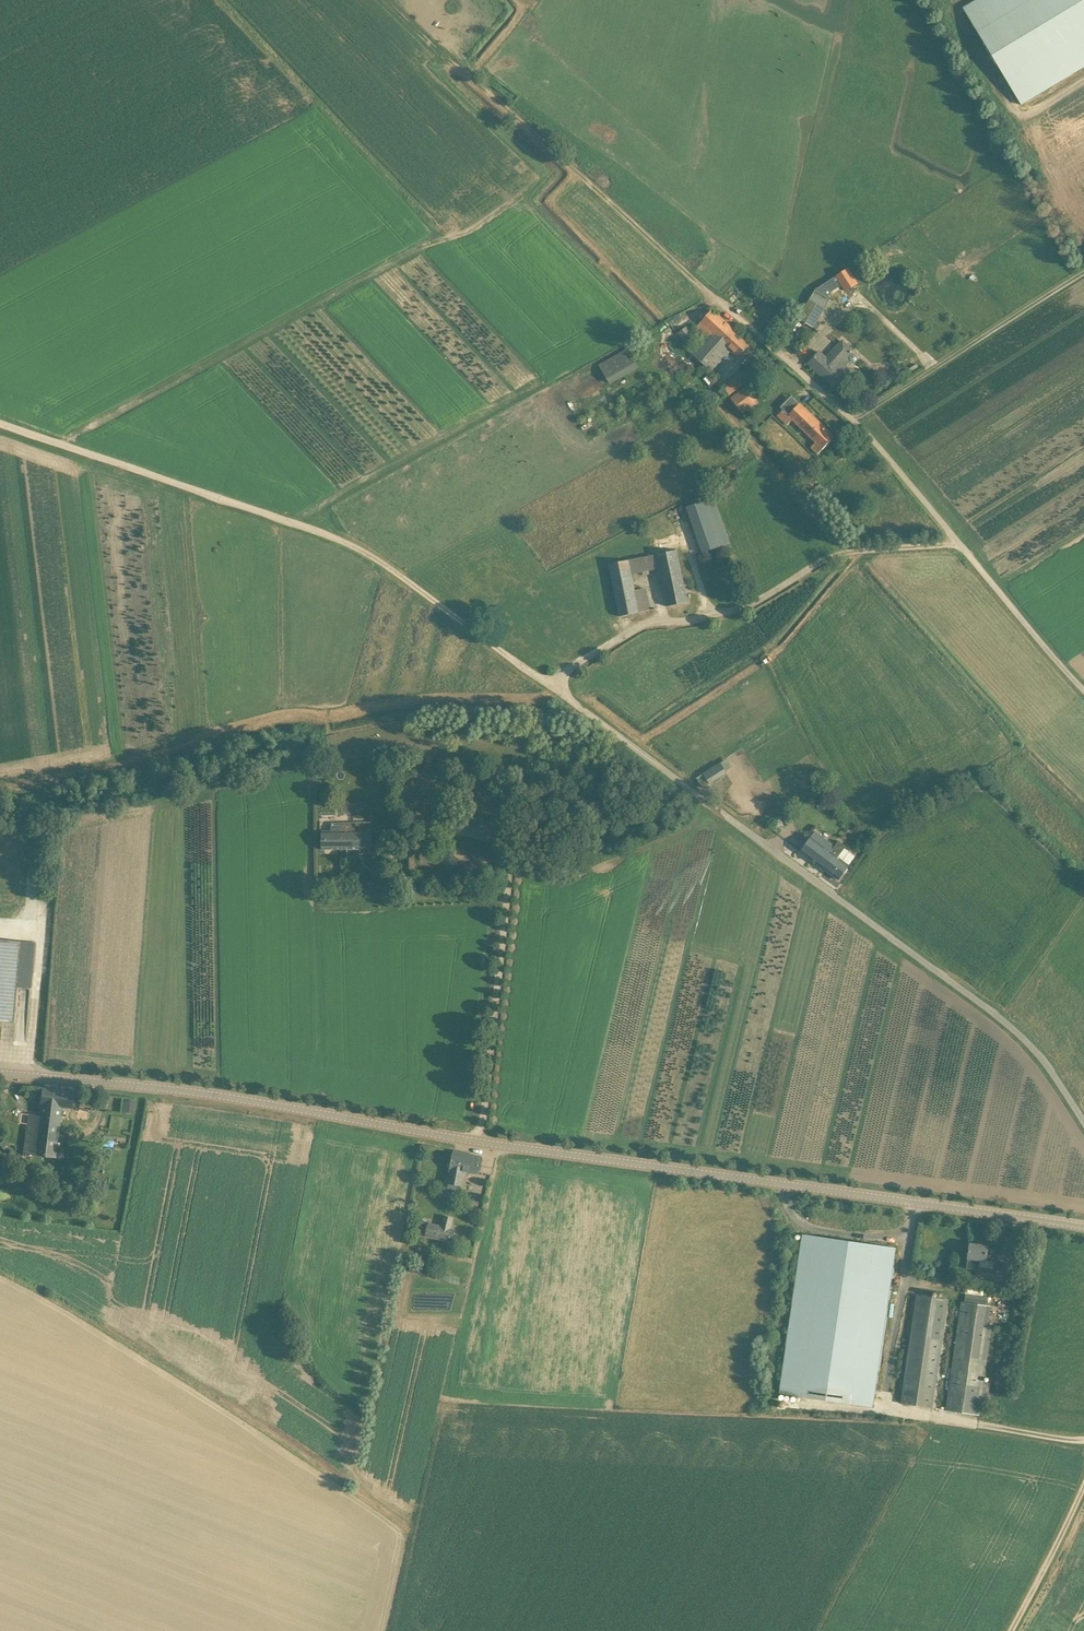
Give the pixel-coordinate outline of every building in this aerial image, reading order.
[(964,8),(1023,105),(1083,68),(1083,0),(976,0),(964,8)] [(848,268),(836,276),(845,291),(858,284),(848,268)] [(814,290),(798,318),(813,327),(817,321),(830,299),(814,290)] [(712,372),(731,351),(738,358),(751,345),(712,309),(696,328),(705,336),(691,353),(712,372)] [(695,336),(687,326),(678,333),(686,343),(695,336)] [(843,340),(837,346),(826,358),(819,352),(809,363),(834,387),(845,375),(841,372),(850,362),(853,363),(855,362),(857,360),(857,358),(856,356),(851,351),(853,349),(843,340)] [(610,384),(622,377),(611,359),(599,365),(610,384)] [(899,374),(907,369),(903,362),(895,367),(899,374)] [(739,373),(723,385),(730,395),(746,383),(739,373)] [(711,389),(707,377),(693,382),(697,394),(711,389)] [(731,398),(743,413),(755,403),(754,402),(757,400),(747,386),(731,398)] [(713,400),(718,397),(715,392),(710,395),(713,400)] [(811,447),(817,454),(834,436),(799,402),(788,414),(782,409),(777,415),(787,425),(792,421),(815,443),(811,447)] [(808,478),(813,474),(810,470),(805,473),(808,478)] [(824,492),(826,490),(820,483),(812,491),(819,499),(826,494),(824,492)] [(701,552),(730,543),(714,494),(686,502),(701,552)] [(662,579),(668,606),(688,602),(682,574),(676,550),(655,555),(651,538),(606,548),(609,564),(620,616),(650,610),(649,610),(644,588),(635,590),(631,574),(656,568),(659,579),(662,579)] [(710,784),(727,773),(720,763),(703,773),(710,784)] [(783,813),(786,820),(792,817),(789,811),(783,813)] [(484,841),(485,840),(496,843),(501,825),(490,822),(490,821),(456,812),(451,832),(484,841)] [(373,848),(372,822),(347,823),(348,849),(373,848)] [(322,849),(328,849),(348,849),(347,823),(331,823),(331,831),(322,831),(322,849)] [(811,836),(801,851),(839,880),(850,865),(839,857),(847,846),(839,841),(836,845),(815,831),(811,836)] [(865,852),(872,842),(866,838),(859,848),(865,852)] [(0,940),(0,1022),(13,1023),(17,987),(31,988),(34,942),(0,940)] [(74,1092),(58,1090),(43,1088),(41,1104),(39,1116),(29,1114),(24,1153),(55,1158),(62,1107),(72,1108),(74,1092)] [(135,1103),(124,1101),(122,1112),(135,1114),(136,1103),(135,1103)] [(113,1137),(105,1136),(104,1145),(112,1146),(113,1137)] [(460,1192),(463,1185),(465,1172),(478,1174),(481,1156),(455,1151),(449,1182),(449,1183),(447,1190),(460,1192)] [(452,1243),(455,1229),(428,1222),(425,1236),(452,1243)] [(989,1245),(970,1243),(967,1268),(979,1270),(980,1267),(993,1269),(994,1261),(986,1260),(989,1245)] [(427,1269),(411,1265),(410,1272),(425,1275),(427,1269)] [(459,1284),(460,1277),(442,1273),(440,1279),(459,1284)] [(965,1301),(960,1300),(947,1410),(982,1414),(992,1328),(988,1327),(992,1296),(966,1293),(965,1301)] [(935,1407),(948,1298),(916,1294),(902,1403),(935,1407)]
